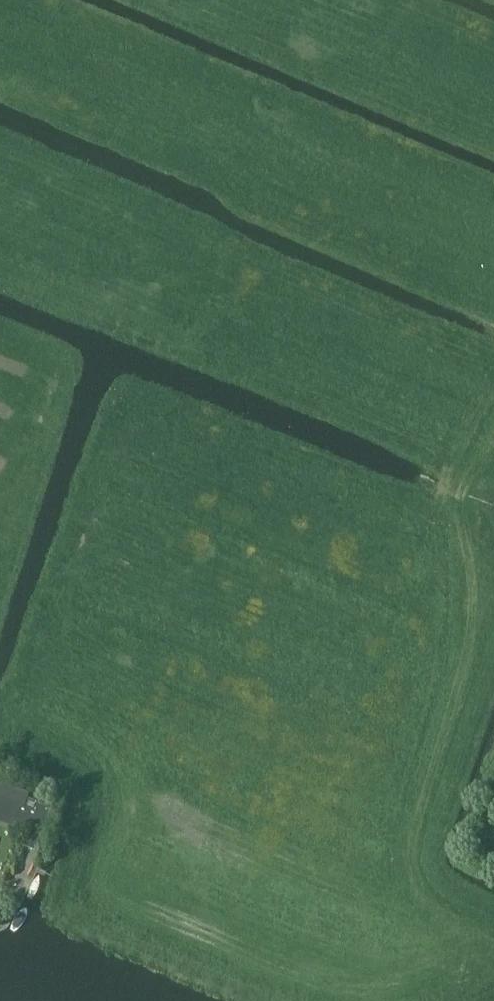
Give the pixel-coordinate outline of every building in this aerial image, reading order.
[(12,828),(14,824),(27,829),(21,847),(36,852),(41,836),(52,810),(22,801),(24,793),(3,786),(3,783),(0,782),(0,824),(12,828)]
